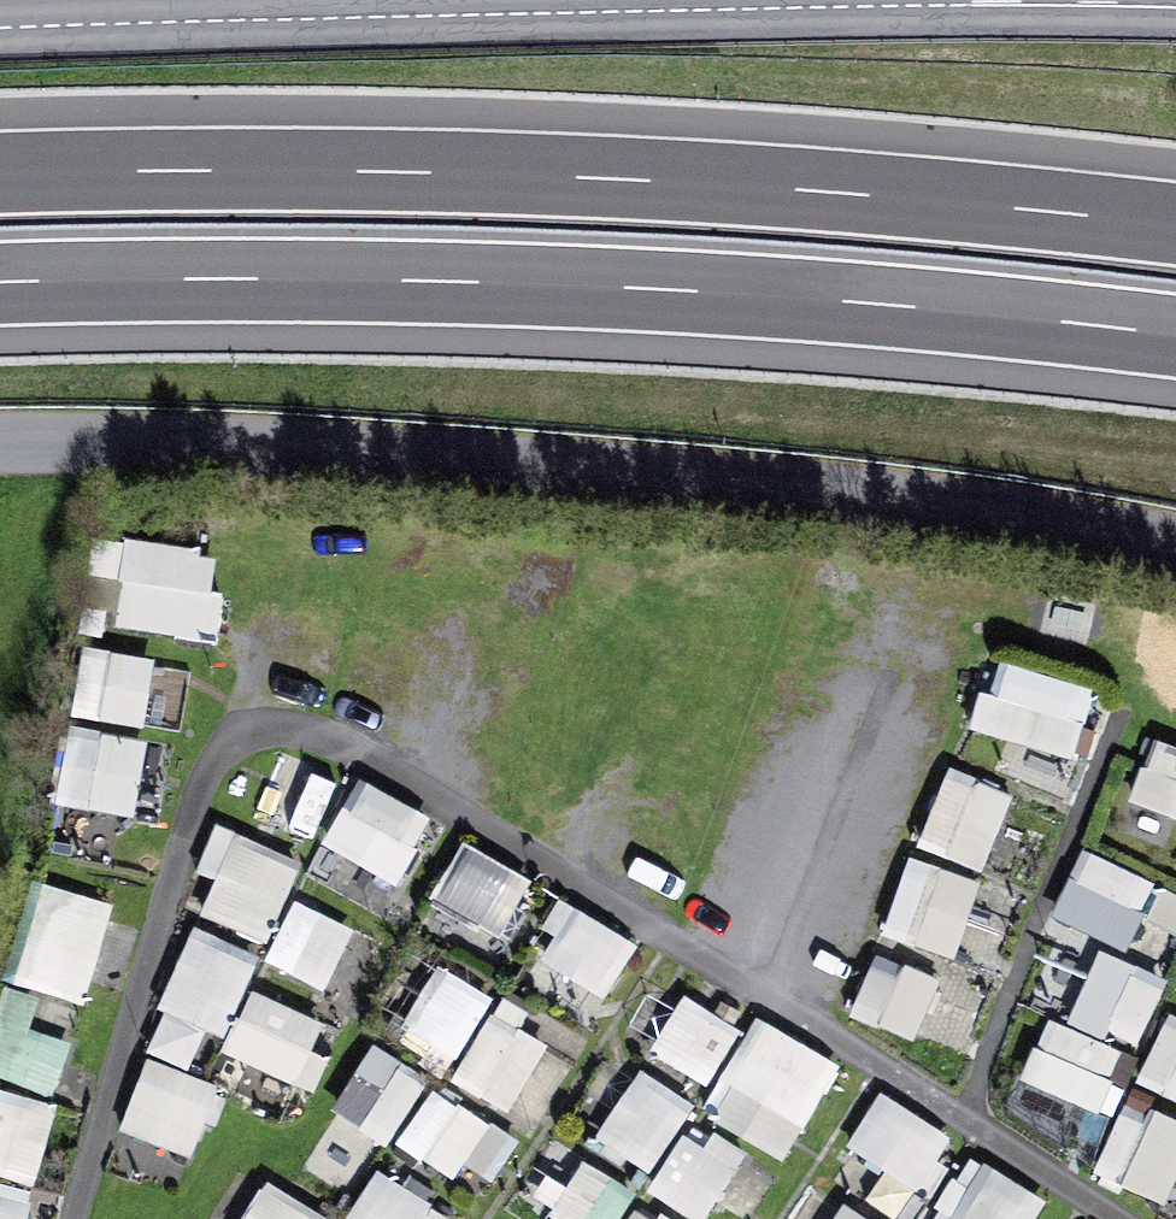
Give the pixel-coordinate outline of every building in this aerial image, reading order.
[(225,640),(233,550),(138,542),(130,632),(225,640)] [(1087,629),(1143,643),(1152,607),(1096,594),(1087,629)] [(1084,757),(1097,684),(987,665),(974,738),(1084,757)] [(150,742),(98,732),(106,692),(75,686),(53,799),(136,815),(150,742)] [(148,731),(148,688),(108,687),(107,730),(148,731)] [(1155,737),(1130,803),(1175,821),(1175,745),(1155,737)] [(281,758),(261,815),(316,835),(337,779),(281,758)] [(918,848),(985,875),(1019,794),(951,766),(918,848)] [(325,854),(407,884),(434,811),(352,781),(325,854)] [(217,879),(201,916),(264,943),(302,858),(220,822),(198,871),(217,879)] [(508,934),(533,874),(459,843),(434,903),(508,934)] [(1054,918),(1130,952),(1161,882),(1085,849),(1054,918)] [(884,934),(956,959),(984,879),(912,854),(884,934)] [(35,891),(18,983),(122,1002),(139,910),(35,891)] [(300,899),(267,959),(324,991),(358,932),(300,899)] [(603,1004),(640,944),(570,901),(533,961),(603,1004)] [(189,928),(149,1051),(212,1071),(252,948),(189,928)] [(1140,1048),(1168,979),(1099,952),(1071,1021),(1140,1048)] [(851,1018),(912,1044),(941,980),(880,953),(851,1018)] [(430,1027),(420,1046),(458,1066),(495,994),(422,957),(395,1009),(430,1027)] [(923,1040),(971,1058),(999,986),(951,968),(923,1040)] [(253,987),(223,1046),(298,1085),(329,1025),(253,987)] [(651,1053),(707,1088),(743,1031),(688,996),(651,1053)] [(501,997),(455,1081),(543,1129),(589,1045),(501,997)] [(0,1007),(0,1188),(52,1191),(63,1011),(0,1007)] [(1140,1082),(1175,1101),(1175,1013),(1140,1082)] [(1050,1019),(1024,1083),(1102,1114),(1128,1051),(1050,1019)] [(799,1157),(836,1056),(747,1024),(710,1125),(799,1157)] [(373,1050),(333,1110),(384,1144),(424,1084),(373,1050)] [(192,1159),(223,1089),(149,1057),(118,1127),(192,1159)] [(617,1113),(596,1135),(637,1174),(689,1119),(632,1066),(601,1099),(617,1113)] [(425,1092),(401,1142),(495,1186),(519,1137),(425,1092)] [(924,1200),(961,1142),(884,1094),(847,1152),(924,1200)] [(1098,1179),(1172,1208),(1175,1197),(1175,1121),(1129,1102),(1098,1179)] [(771,1171),(695,1129),(656,1198),(695,1218),(744,1218),(771,1171)] [(1051,1200),(978,1162),(948,1218),(1041,1218),(1051,1200)] [(632,1189),(576,1163),(549,1218),(618,1218),(632,1189)] [(348,1218),(424,1218),(433,1204),(378,1171),(348,1218)] [(266,1183),(245,1218),(330,1218),(266,1183)] [(20,1191),(0,1192),(0,1218),(22,1218),(20,1191)] [(843,1199),(826,1218),(867,1218),(843,1199)] [(632,1218),(660,1218),(638,1207),(632,1218)]
